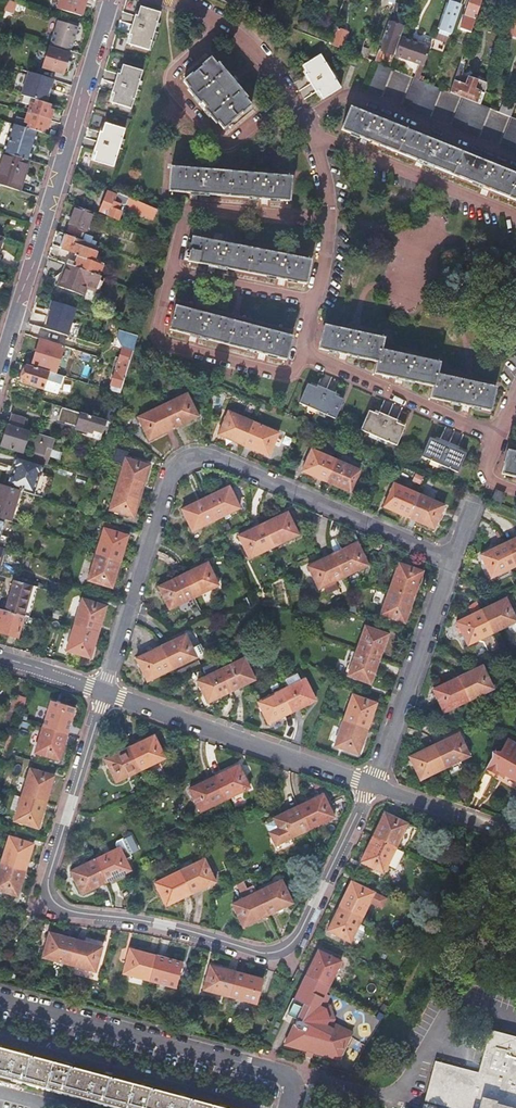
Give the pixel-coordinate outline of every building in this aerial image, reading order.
[(58,9),(82,16),(87,0),(61,0),(58,9)] [(228,6),(238,10),(241,1),(238,0),(230,0),(228,6)] [(483,0),(471,0),(460,32),(470,36),(483,0)] [(449,11),(441,33),(451,37),(460,11),(447,6),(446,10),(449,11)] [(141,7),(138,16),(136,15),(130,34),(132,35),(129,44),(149,50),(160,13),(141,7)] [(512,16),(505,34),(505,35),(515,39),(515,18),(512,16)] [(57,21),(50,44),(71,51),(78,27),(73,26),(74,23),(67,21),(67,23),(57,21)] [(388,22),(375,62),(378,64),(382,52),(393,56),(400,37),(403,28),(388,22)] [(335,27),(330,43),(343,48),(349,32),(335,27)] [(410,42),(407,41),(401,39),(394,57),(419,66),(423,67),(430,49),(410,42)] [(68,62),(70,54),(49,48),(43,68),(64,75),(67,65),(70,66),(71,63),(68,62)] [(363,48),(360,57),(367,59),(370,51),(367,50),(363,48)] [(303,66),(308,74),(306,76),(316,93),(318,92),(323,100),(341,89),(321,56),(303,66)] [(361,60),(351,56),(348,65),(358,69),(361,60)] [(251,106),(246,100),(247,98),(231,78),(219,64),(217,65),(211,58),(203,65),(203,67),(193,75),(192,74),(184,81),(184,82),(190,88),(188,90),(217,124),(218,122),(224,129),(232,122),(232,121),(242,112),(243,113),(251,106)] [(392,69),(378,64),(367,91),(381,96),(392,69)] [(123,65),(120,74),(118,73),(112,93),(114,94),(111,103),(131,109),(142,72),(123,65)] [(419,66),(414,78),(419,80),(424,68),(423,67),(419,66)] [(459,69),(451,93),(464,98),(481,105),(485,92),(488,83),(478,79),(477,82),(463,76),(465,71),(459,69)] [(54,80),(29,72),(22,95),(25,96),(30,98),(46,103),(47,103),(54,80)] [(419,80),(414,78),(403,105),(429,116),(441,89),(419,80)] [(481,105),(490,109),(511,117),(515,104),(485,92),(481,105)] [(49,110),(51,104),(47,103),(46,103),(30,98),(25,96),(23,103),(31,105),(28,113),(29,113),(44,118),(50,119),(53,111),(49,110)] [(481,105),(464,98),(453,125),(479,136),(490,109),(481,105)] [(350,108),(341,129),(377,144),(419,161),(480,185),(515,200),(515,175),(350,108)] [(47,129),(50,120),(50,119),(44,118),(29,113),(27,120),(18,118),(15,125),(39,132),(42,133),(44,128),(47,129)] [(513,118),(502,145),(515,151),(515,119),(513,118)] [(4,152),(30,160),(33,150),(32,149),(34,143),(35,143),(39,132),(15,125),(13,124),(4,152)] [(96,152),(93,161),(113,167),(125,130),(104,124),(102,133),(99,132),(93,151),(96,152)] [(30,160),(4,152),(0,166),(0,184),(20,191),(30,160)] [(291,177),(171,168),(169,191),(190,193),(265,199),(289,201),(291,177)] [(126,207),(129,200),(108,192),(99,213),(107,217),(107,218),(117,222),(120,215),(117,214),(120,207),(126,207)] [(162,225),(165,216),(131,202),(129,208),(127,211),(152,222),(152,221),(162,225)] [(86,234),(92,215),(76,209),(69,227),(86,234)] [(83,241),(86,234),(69,227),(66,234),(83,241)] [(98,250),(61,236),(59,242),(62,243),(59,250),(75,255),(74,258),(77,259),(75,265),(68,263),(66,267),(99,279),(103,267),(93,263),(98,250)] [(281,279),(306,284),(310,261),(192,238),(189,252),(186,251),(185,259),(188,260),(188,261),(207,265),(281,279)] [(96,294),(101,280),(99,279),(66,267),(58,290),(83,299),(86,290),(96,294)] [(75,310),(48,302),(45,311),(47,312),(42,328),(77,339),(80,329),(73,327),(74,323),(71,322),(75,310)] [(263,354),(286,360),(292,337),(176,307),(170,330),(192,336),(263,354)] [(495,390),(437,377),(439,366),(381,353),(383,341),(324,329),(319,352),(350,359),(378,365),(375,376),(406,383),(433,389),(431,400),(459,406),(490,413),(495,390)] [(120,396),(133,355),(122,352),(119,361),(115,359),(113,366),(117,367),(109,393),(120,396)] [(29,359),(26,368),(43,373),(46,364),(29,359)] [(43,373),(26,368),(21,385),(43,392),(48,374),(43,373)] [(324,371),(319,383),(336,390),(340,378),(324,371)] [(312,386),(307,385),(299,403),(335,419),(343,400),(339,398),(335,396),(336,394),(317,386),(316,388),(312,386)] [(187,396),(162,408),(173,431),(198,419),(187,396)] [(389,413),(393,402),(385,399),(381,410),(389,413)] [(173,431),(162,408),(138,420),(149,443),(173,431)] [(378,415),(369,411),(360,430),(397,446),(405,427),(396,423),(397,421),(379,413),(378,415)] [(243,448),(253,425),(228,414),(218,437),(243,448)] [(105,423),(80,415),(76,431),(86,434),(85,438),(99,442),(105,423)] [(7,427),(8,427),(22,431),(25,421),(10,416),(7,427)] [(278,436),(253,425),(243,448),(268,459),(278,436)] [(17,453),(16,458),(17,458),(44,466),(47,467),(55,442),(37,436),(35,443),(28,440),(30,434),(22,431),(8,427),(2,448),(17,453)] [(439,442),(430,438),(422,456),(458,472),(466,454),(457,450),(458,447),(440,439),(439,442)] [(122,471),(117,487),(141,494),(149,468),(126,461),(128,454),(116,451),(113,462),(120,465),(119,467),(120,470),(122,471)] [(507,451),(502,474),(515,477),(515,453),(507,451)] [(326,484),(335,463),(312,452),(303,474),(326,484)] [(44,466),(17,458),(17,459),(16,459),(12,470),(15,471),(13,477),(10,477),(7,488),(8,488),(8,489),(20,493),(33,497),(33,496),(34,496),(40,478),(41,478),(42,475),(44,468),(43,467),(44,466)] [(359,473),(335,463),(326,484),(350,495),(359,473)] [(1,487),(0,490),(0,521),(10,524),(20,493),(8,489),(1,487)] [(141,494),(117,487),(109,513),(133,520),(141,494)] [(410,520),(419,498),(394,487),(384,509),(410,520)] [(229,489),(205,501),(215,522),(239,511),(229,489)] [(491,503),(499,507),(504,497),(495,493),(491,503)] [(444,508),(419,498),(410,520),(434,531),(444,508)] [(215,522),(205,501),(182,512),(192,533),(215,522)] [(286,515),(262,527),(273,549),(298,537),(286,515)] [(273,549),(262,527),(238,538),(249,561),(273,549)] [(104,531),(96,557),(120,564),(128,538),(104,531)] [(515,569),(515,541),(506,545),(505,546),(511,559),(515,569)] [(357,545),(332,557),(343,580),(367,568),(357,545)] [(511,571),(515,569),(511,559),(505,546),(480,558),(491,581),(511,571)] [(120,564),(96,557),(88,583),(111,591),(120,564)] [(343,580),(332,557),(307,569),(318,592),(343,580)] [(207,565),(182,577),(194,600),(218,588),(207,565)] [(389,591),(413,600),(418,585),(422,574),(415,571),(399,565),(389,591)] [(194,600),(182,577),(158,589),(169,612),(194,600)] [(15,582),(6,613),(24,618),(29,600),(34,602),(38,589),(15,582)] [(404,625),(413,600),(389,591),(380,617),(404,625)] [(29,600),(24,618),(29,620),(34,602),(29,600)] [(492,636),(515,624),(515,622),(506,601),(481,613),(492,636)] [(82,602),(74,627),(98,634),(106,609),(82,602)] [(500,653),(492,636),(481,613),(477,606),(469,610),(473,617),(457,625),(468,647),(476,665),(500,653)] [(18,641),(24,618),(6,613),(0,611),(0,635),(18,641)] [(98,634),(74,627),(66,653),(90,661),(98,634)] [(356,654),(378,662),(387,637),(365,629),(356,654)] [(185,638),(160,650),(172,673),(196,661),(202,658),(198,649),(192,651),(185,638)] [(172,673),(160,650),(136,661),(147,684),(172,673)] [(369,686),(378,662),(356,654),(347,678),(369,686)] [(221,673),(231,694),(254,683),(244,662),(221,673)] [(457,681),(468,703),(493,692),(482,669),(457,681)] [(207,706),(231,694),(221,673),(197,685),(207,706)] [(443,715),(468,703),(457,681),(432,692),(443,715)] [(281,694),(291,715),(315,704),(304,683),(281,694)] [(15,694),(14,704),(25,705),(26,695),(15,694)] [(268,726),(291,715),(281,694),(258,705),(268,726)] [(343,723),(367,732),(376,706),(352,698),(343,723)] [(42,727),(67,735),(75,708),(50,700),(42,727)] [(358,758),(367,732),(343,723),(334,749),(358,758)] [(59,761),(67,735),(42,727),(34,753),(59,761)] [(7,763),(10,753),(15,736),(8,734),(0,759),(0,760),(7,763)] [(129,747),(140,770),(163,759),(153,736),(129,747)] [(433,748),(444,771),(469,759),(458,737),(433,748)] [(482,773),(493,780),(496,775),(500,769),(507,773),(504,777),(515,784),(515,756),(514,755),(515,751),(515,747),(507,742),(500,754),(491,754),(491,759),(482,773)] [(115,782),(140,770),(129,747),(104,759),(115,782)] [(420,783),(444,771),(433,748),(409,760),(420,783)] [(213,778),(224,800),(249,788),(238,766),(213,778)] [(30,768),(22,794),(46,802),(54,776),(30,768)] [(503,779),(504,777),(507,773),(500,769),(496,775),(503,779)] [(199,810),(224,800),(213,778),(188,789),(199,810)] [(46,802),(22,794),(14,821),(38,829),(46,802)] [(322,795),(297,807),(308,830),(333,818),(322,795)] [(308,830),(297,807),(274,818),(279,828),(269,833),(275,844),(279,842),(280,844),(285,842),(308,830)] [(385,814),(372,838),(394,849),(402,853),(414,827),(385,814)] [(236,824),(233,816),(232,817),(223,821),(227,829),(236,824)] [(9,836),(2,862),(25,869),(33,844),(9,836)] [(117,849),(95,860),(106,882),(130,870),(126,861),(133,857),(132,855),(138,852),(133,840),(128,837),(125,838),(125,841),(117,845),(116,847),(117,849)] [(394,849),(372,838),(360,863),(383,874),(386,867),(390,859),(397,863),(402,853),(394,849)] [(393,871),(397,863),(390,859),(386,867),(393,871)] [(106,882),(95,860),(71,871),(82,894),(106,882)] [(180,872),(191,894),(215,883),(204,860),(180,872)] [(2,862),(0,867),(0,891),(17,895),(25,869),(2,862)] [(167,905),(191,894),(180,872),(156,883),(167,905)] [(244,898),(256,892),(253,885),(247,888),(243,881),(237,884),(244,898)] [(256,892),(267,915),(292,904),(280,881),(256,892)] [(351,882),(339,907),(361,918),(369,902),(381,908),(386,899),(351,882)] [(256,892),(244,898),(232,904),(243,927),(267,915),(256,892)] [(361,918),(339,907),(327,931),(350,942),(352,938),(358,924),(361,918)] [(366,927),(358,924),(352,938),(359,941),(366,927)] [(44,958),(68,965),(75,940),(50,933),(44,958)] [(75,940),(68,965),(96,972),(101,947),(75,940)] [(124,974),(149,981),(155,957),(130,950),(124,974)] [(306,976),(328,986),(340,962),(318,952),(306,976)] [(155,957),(149,981),(176,988),(182,964),(155,957)] [(204,990),(230,997),(236,972),(210,965),(204,990)] [(454,986),(458,973),(450,970),(446,984),(454,986)] [(236,972),(230,997),(256,1003),(263,980),(236,972)] [(324,994),(328,986),(306,976),(294,999),(304,1004),(284,1044),(305,1054),(311,1057),(335,1069),(349,1034),(325,1023),(328,1017),(325,1008),(319,1005),(324,994)] [(490,1032),(479,1073),(436,1062),(425,1103),(443,1107),(515,1107),(515,1038),(490,1032)] [(116,1107),(221,1107),(188,1099),(148,1088),(108,1077),(67,1066),(27,1056),(0,1048),(0,1077),(116,1107)]
